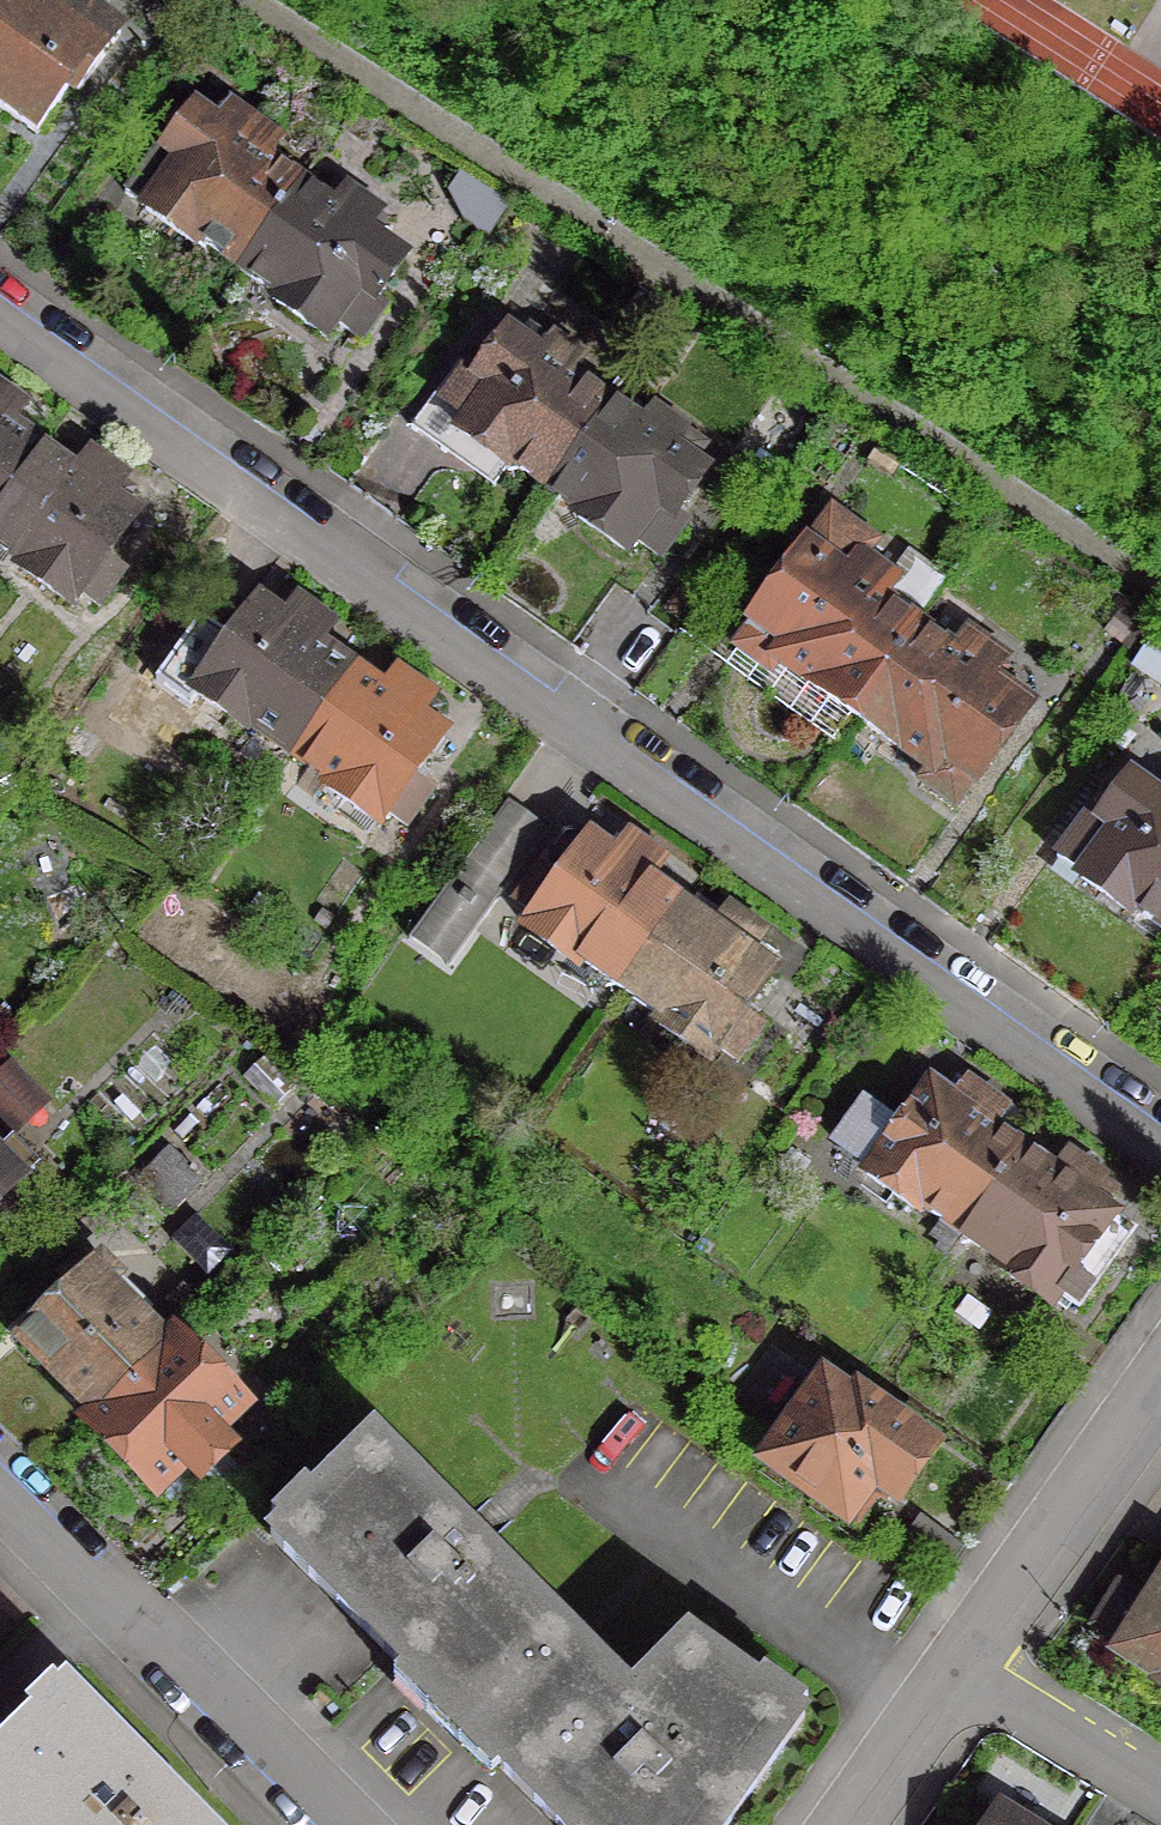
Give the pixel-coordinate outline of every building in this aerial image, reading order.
[(23,0),(0,0),(0,113),(31,135),(64,89),(72,94),(113,36),(82,14),(63,0),(45,0),(38,11),(23,0)] [(128,179),(151,196),(140,212),(189,247),(192,242),(233,271),(293,186),(258,161),(271,142),(240,120),(227,138),(190,112),(161,153),(151,145),(128,179)] [(342,192),(329,211),(293,186),(233,271),(273,300),(269,305),(319,341),(331,324),(355,341),(379,307),(368,300),(398,259),(359,232),(372,213),(342,192)] [(505,465),(540,490),(598,404),(563,378),(575,361),(547,340),(534,357),(502,334),(472,376),(453,362),(404,429),(439,454),(453,435),(501,470),(505,465)] [(37,452),(2,427),(16,408),(0,397),(0,503),(37,452)] [(636,431),(598,404),(540,490),(574,514),(571,519),(619,553),(628,540),(653,558),(677,525),(667,517),(698,474),(665,451),(677,434),(648,413),(636,431)] [(72,476),(37,452),(0,503),(0,554),(17,566),(13,571),(64,607),(73,594),(93,608),(117,575),(97,561),(129,516),(103,498),(116,480),(85,457),(72,476)] [(987,518),(966,502),(959,511),(980,527),(987,518)] [(774,664),(849,718),(912,630),(873,602),(886,583),(855,560),(864,547),(824,518),(802,550),(801,549),(743,629),(745,630),(730,651),(765,676),(774,664)] [(1145,616),(1121,601),(1099,632),(1122,648),(1145,616)] [(224,644),(193,623),(150,683),(183,706),(190,697),(239,732),(243,727),(284,756),(344,671),(310,646),(323,628),(291,605),(278,624),(252,605),(224,644)] [(950,657),(912,630),(849,718),(925,773),(916,785),(950,809),(1023,709),(983,680),(996,662),(963,639),(950,657)] [(391,677),(378,695),(344,671),(284,756),(324,785),(321,790),(372,827),(381,815),(400,828),(424,795),(405,781),(436,737),(410,718),(423,699),(391,677)] [(1160,934),(1160,806),(1126,781),(1096,821),(1087,815),(1052,862),(1076,879),(1076,880),(1125,915),(1128,910),(1160,934)] [(542,877),(533,871),(509,905),(529,918),(520,931),(571,968),(575,963),(615,992),(676,907),(642,883),(655,864),(623,841),(610,860),(584,841),(583,843),(572,836),(558,837),(541,860),(544,873),(542,877)] [(497,856),(471,837),(434,888),(460,907),(497,856)] [(724,913),(710,932),(676,907),(615,992),(656,1021),(652,1026),(703,1062),(712,1050),(732,1064),(756,1030),(736,1016),(768,973),(742,954),(755,936),(724,913)] [(915,1208),(955,1237),(1016,1151),(982,1127),(996,1108),(963,1085),(950,1103),(924,1085),(892,1130),(873,1116),(849,1150),(869,1163),(860,1176),(912,1213),(915,1208)] [(1051,1176),(1016,1151),(955,1237),(964,1243),(996,1266),(992,1271),(1044,1308),(1054,1295),(1073,1308),(1096,1275),(1077,1262),(1109,1217),(1083,1198),(1096,1180),(1064,1157),(1051,1176)] [(177,1168),(160,1155),(135,1186),(161,1207),(186,1176),(185,1175),(189,1170),(181,1163),(177,1168)] [(14,1185),(0,1171),(0,1198),(14,1185)] [(88,1419),(90,1420),(161,1351),(159,1348),(101,1291),(112,1281),(95,1263),(14,1344),(88,1419)] [(159,1348),(161,1351),(90,1420),(88,1419),(82,1426),(152,1496),(180,1468),(195,1484),(223,1456),(208,1440),(236,1413),(165,1342),(159,1348)] [(831,1393),(818,1384),(760,1464),(839,1520),(866,1482),(892,1501),(927,1451),(836,1386),(831,1393)] [(565,1637),(368,1440),(267,1542),(463,1738),(565,1637)] [(1113,1587),(1088,1629),(1115,1646),(1109,1655),(1153,1682),(1149,1688),(1160,1695),(1160,1572),(1141,1604),(1113,1587)] [(624,1697),(565,1637),(463,1738),(549,1824),(721,1824),(796,1720),(681,1639),(624,1697)] [(59,1692),(0,1751),(0,1824),(192,1824),(59,1692)] [(993,1808),(982,1824),(1019,1824),(993,1808)]
